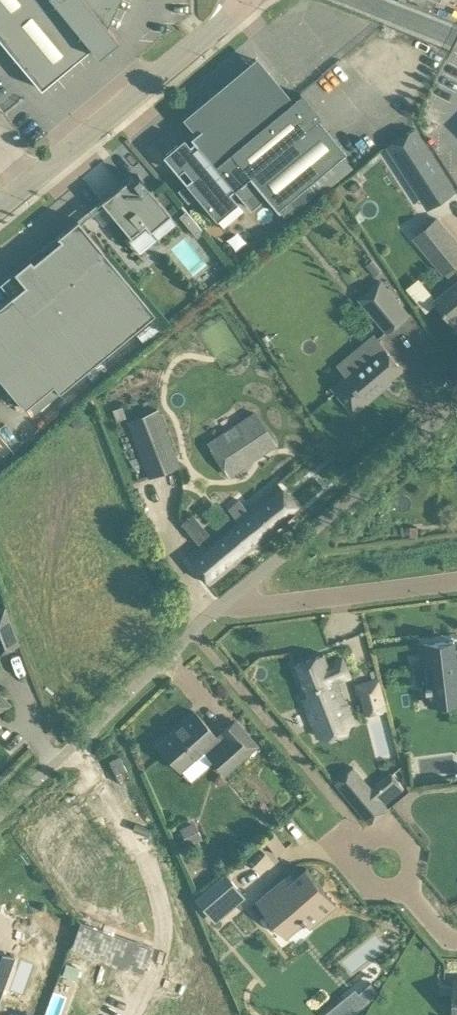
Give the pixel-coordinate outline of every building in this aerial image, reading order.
[(110,0),(0,0),(0,39),(40,88),(91,45),(98,53),(99,52),(116,36),(102,18),(110,0)] [(300,92),(290,100),(256,59),(186,117),(197,130),(240,183),(257,203),(264,197),(275,211),(278,208),(285,217),(315,191),(308,183),(342,154),(346,151),(318,117),(319,116),(300,92)] [(389,145),(422,197),(429,207),(445,196),(455,190),(415,128),(389,145)] [(257,203),(240,183),(197,130),(190,136),(193,140),(189,144),(183,137),(177,142),(176,140),(165,149),(166,151),(162,154),(176,172),(183,167),(191,177),(186,181),(183,178),(182,179),(186,183),(195,195),(197,198),(215,219),(237,202),(229,192),(233,188),(250,209),(257,203)] [(143,222),(149,229),(170,212),(153,192),(152,185),(149,186),(138,174),(125,185),(125,184),(101,204),(102,205),(104,203),(130,236),(131,235),(130,233),(143,222)] [(187,201),(195,195),(186,183),(178,189),(187,201)] [(197,236),(204,230),(186,209),(179,215),(197,236)] [(455,238),(438,218),(415,238),(444,272),(445,272),(455,284),(437,299),(436,300),(445,310),(456,324),(456,265),(455,263),(456,262),(456,240),(455,238)] [(0,303),(0,379),(24,408),(53,384),(59,391),(155,312),(104,250),(106,248),(95,232),(91,235),(81,222),(82,222),(81,221),(77,224),(75,220),(66,228),(65,228),(56,235),(59,239),(32,261),(29,257),(0,282),(0,284),(9,295),(0,303)] [(388,331),(409,313),(381,281),(361,298),(388,331)] [(402,368),(379,340),(375,335),(357,349),(367,361),(335,387),(354,411),(379,390),(382,388),(380,386),(402,368)] [(228,416),(239,409),(231,397),(220,404),(228,416)] [(149,477),(179,465),(157,408),(127,420),(149,477)] [(207,443),(227,474),(255,457),(275,443),(255,413),(224,432),(219,424),(210,431),(215,438),(207,443)] [(299,508),(277,481),(246,507),(239,499),(228,509),(234,517),(187,556),(208,583),(299,508)] [(197,542),(214,528),(198,508),(181,522),(197,542)] [(401,528),(402,534),(402,536),(418,535),(417,527),(401,528)] [(20,644),(5,605),(0,607),(0,652),(20,644)] [(423,644),(425,659),(419,660),(420,665),(414,666),(417,686),(422,685),(423,690),(448,687),(449,701),(456,700),(456,656),(454,640),(423,644)] [(344,705),(335,681),(338,680),(350,675),(343,657),(328,663),(325,653),(295,665),(307,696),(304,697),(319,736),(354,722),(347,704),(344,705)] [(5,697),(0,692),(0,713),(2,711),(7,706),(10,703),(9,702),(5,697)] [(157,744),(170,759),(180,770),(203,750),(225,775),(258,745),(248,734),(235,719),(221,731),(226,737),(221,741),(195,711),(157,744)] [(336,782),(370,823),(388,808),(385,803),(391,798),(378,783),(372,788),(354,767),(336,782)] [(83,805),(45,839),(55,850),(51,854),(76,881),(87,871),(81,855),(107,831),(83,805)] [(202,839),(194,821),(179,828),(187,846),(202,839)] [(277,837),(269,843),(278,854),(286,848),(277,837)] [(321,893),(326,890),(307,868),(290,882),(284,874),(256,897),(286,933),(304,918),(312,928),(335,909),(321,893)] [(197,895),(217,918),(244,895),(225,872),(197,895)] [(80,922),(72,945),(142,969),(150,946),(80,922)] [(14,956),(0,951),(0,995),(8,973),(14,976),(19,964),(12,962),(14,956)] [(359,993),(357,995),(365,1005),(374,998),(378,991),(371,983),(359,993)]
